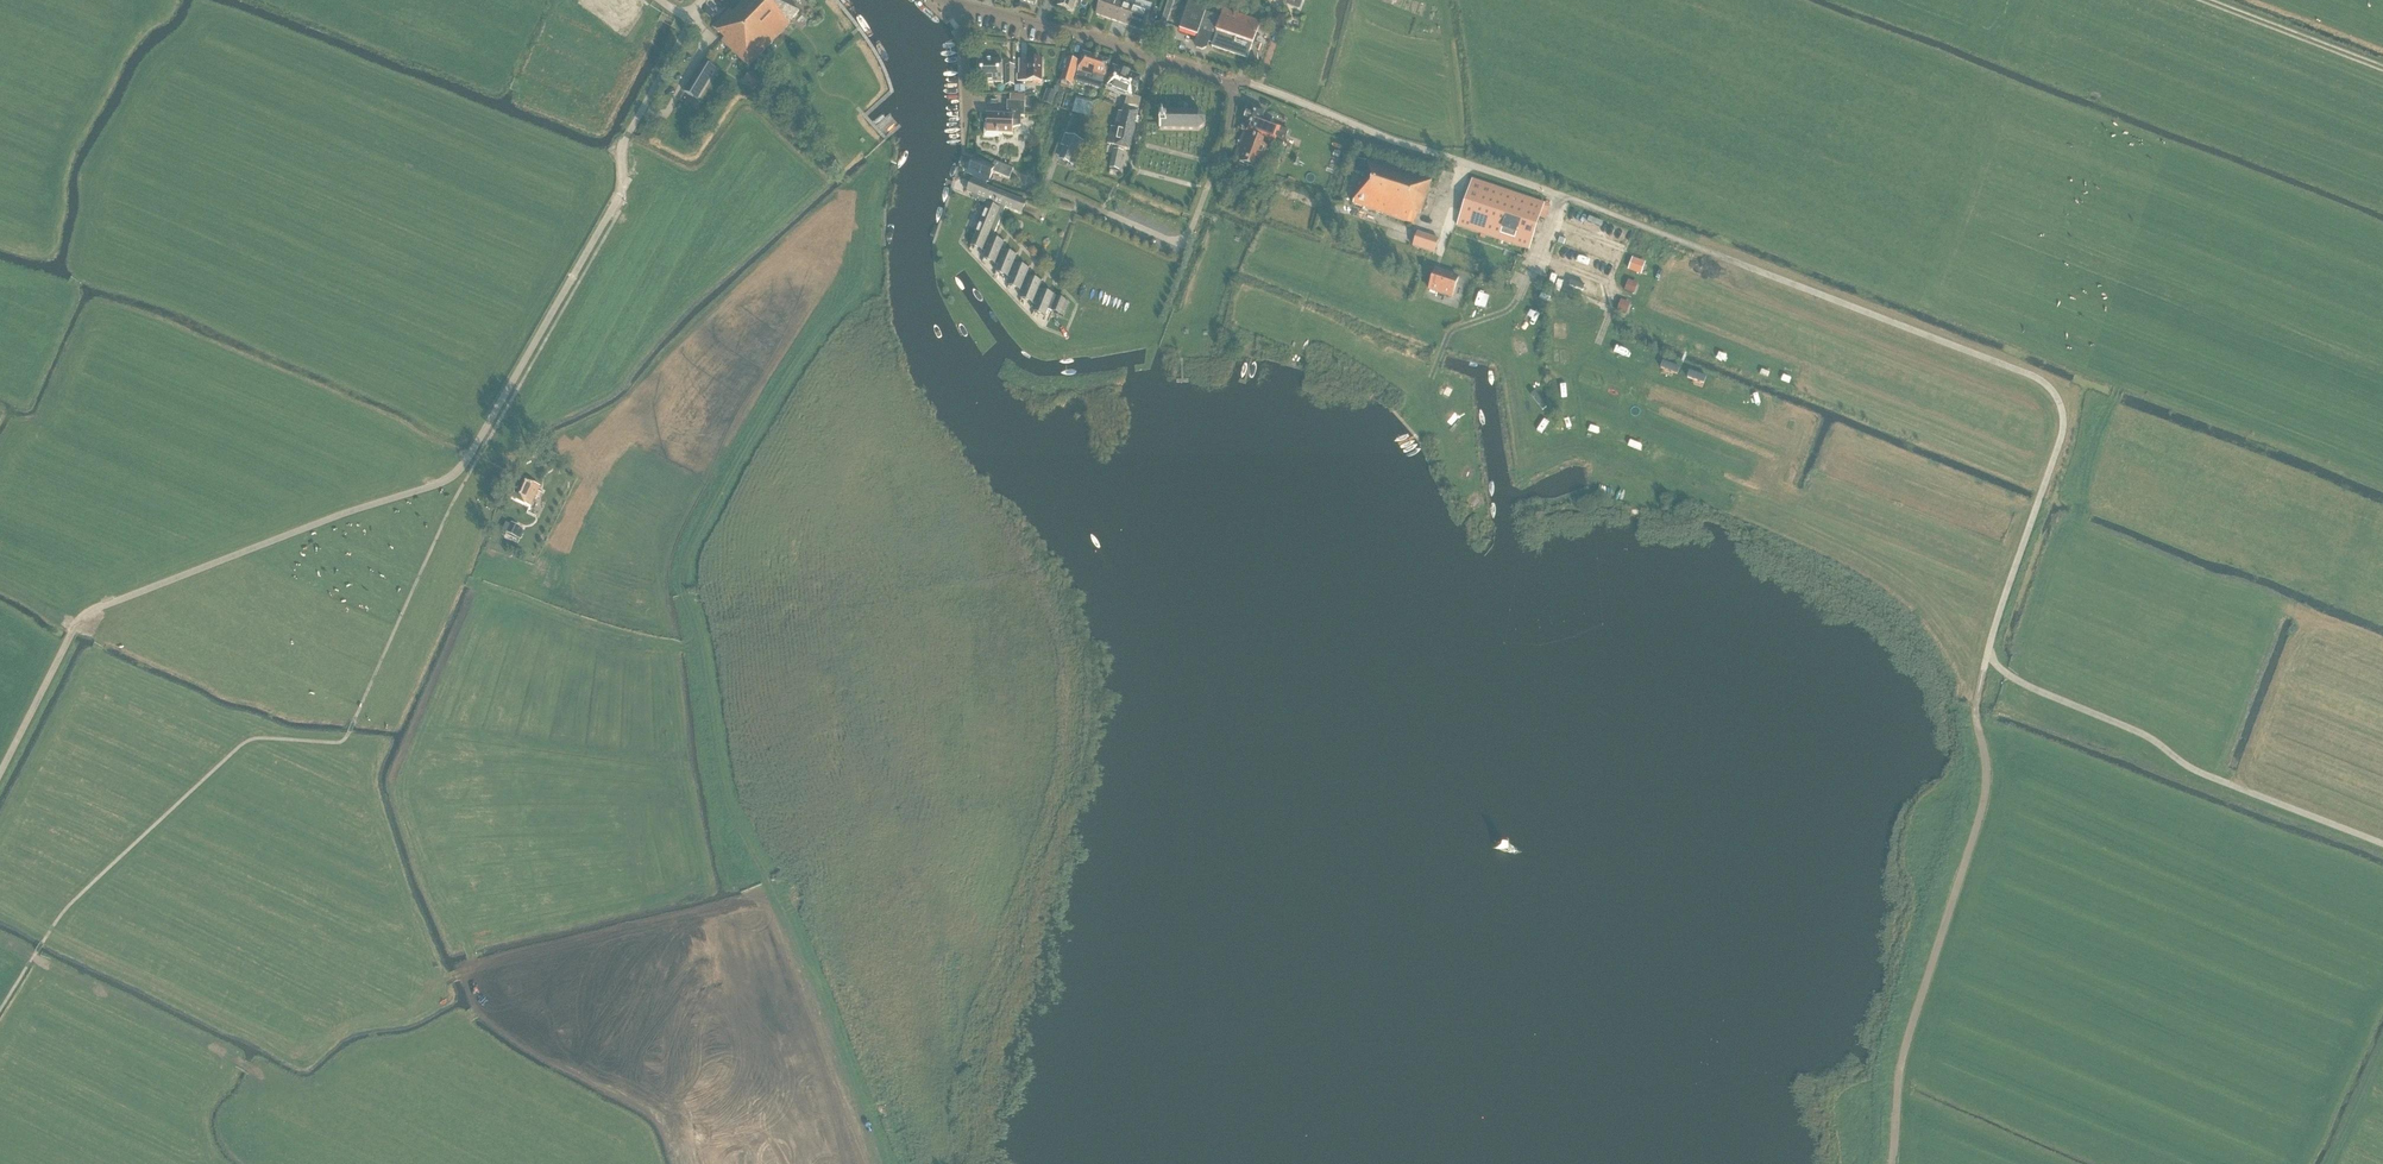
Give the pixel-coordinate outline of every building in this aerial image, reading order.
[(789,21),(799,11),(788,0),(744,0),(733,12),(730,9),(713,27),(724,38),(722,41),(749,66),(791,23),(789,21)] [(1059,1),(1058,6),(1072,11),(1076,0),(1055,0),(1059,1)] [(1112,20),(1119,1),(1117,0),(1101,0),(1096,14),(1112,20)] [(1165,28),(1174,1),(1170,0),(1168,0),(1159,26),(1165,28)] [(1134,6),(1119,1),(1112,20),(1128,25),(1134,6)] [(1206,12),(1207,8),(1189,2),(1179,29),(1197,35),(1195,43),(1196,47),(1202,49),(1206,47),(1208,42),(1213,44),(1212,47),(1247,60),(1257,30),(1260,23),(1260,24),(1261,23),(1224,10),(1223,11),(1224,11),(1222,17),(1206,12)] [(1144,31),(1150,12),(1134,6),(1128,25),(1144,31)] [(1276,14),(1268,12),(1265,21),(1272,24),(1276,14)] [(1104,84),(1111,61),(1083,53),(1076,76),(1104,84)] [(1067,58),(1060,81),(1072,85),(1079,62),(1067,58)] [(978,84),(1003,84),(1003,79),(1006,79),(1006,86),(1015,86),(1014,66),(1006,66),(1006,72),(1002,72),(1002,60),(978,61),(978,84)] [(1027,81),(1042,81),(1042,61),(1027,60),(1027,61),(1020,61),(1019,75),(1018,75),(1017,81),(1027,81)] [(714,71),(701,62),(680,94),(693,103),(714,71)] [(1141,78),(1114,67),(1113,69),(1110,78),(1106,88),(1127,97),(1124,108),(1123,113),(1119,112),(1114,136),(1117,136),(1115,146),(1130,150),(1136,123),(1139,124),(1140,118),(1137,117),(1138,112),(1138,111),(1140,99),(1134,97),(1141,78)] [(1047,89),(1042,102),(1051,105),(1056,93),(1047,89)] [(1090,117),(1093,102),(1075,98),(1072,113),(1090,117)] [(1021,116),(1025,116),(1025,102),(1007,101),(1007,111),(1009,111),(1009,115),(1005,115),(1005,117),(998,116),(998,115),(987,114),(986,124),(985,124),(984,136),(998,136),(998,133),(1004,133),(1004,134),(1013,134),(1013,128),(1021,126),(1021,116)] [(1240,130),(1255,136),(1265,111),(1249,106),(1240,130)] [(1205,125),(1205,119),(1205,118),(1204,118),(1200,114),(1200,113),(1199,113),(1160,112),(1160,118),(1160,123),(1160,130),(1197,131),(1198,131),(1199,130),(1204,126),(1205,125)] [(1058,160),(1073,167),(1084,141),(1062,132),(1053,153),(1060,156),(1058,160)] [(1259,163),(1263,164),(1269,148),(1262,145),(1264,141),(1243,133),(1234,158),(1241,161),(1240,164),(1256,170),(1259,163)] [(1111,163),(1120,165),(1123,151),(1114,149),(1111,163)] [(968,174),(974,176),(972,181),(986,186),(987,182),(989,182),(993,172),(1009,179),(1013,169),(995,161),(993,166),(974,158),(968,174)] [(1418,212),(1421,213),(1432,181),(1368,160),(1367,162),(1357,159),(1353,172),(1363,175),(1353,204),(1365,208),(1366,204),(1369,205),(1368,209),(1415,224),(1418,212)] [(1457,225),(1528,250),(1544,203),(1473,179),(1457,225)] [(986,186),(972,181),(972,180),(967,192),(989,201),(1005,208),(1022,215),(1027,203),(986,186)] [(981,218),(978,225),(979,225),(995,232),(1005,208),(989,201),(988,205),(986,204),(983,211),(985,212),(982,219),(981,218)] [(1564,223),(1581,229),(1584,221),(1567,215),(1564,223)] [(971,246),(986,253),(992,239),(995,232),(979,225),(970,249),(971,246)] [(1413,246),(1434,253),(1439,239),(1418,232),(1413,246)] [(984,259),(999,266),(1005,252),(1001,250),(1005,240),(1004,240),(1003,243),(992,239),(986,253),(982,262),(983,262),(984,259)] [(1006,249),(1005,252),(999,266),(995,275),(996,273),(1012,279),(1017,265),(1013,263),(1017,253),(1016,256),(1005,252),(1006,249)] [(1620,267),(1625,261),(1613,253),(1609,259),(1620,267)] [(1019,262),(1018,262),(1017,265),(1012,279),(1008,289),(1009,286),(1024,292),(1030,278),(1026,276),(1030,267),(1029,267),(1028,269),(1018,265),(1019,262)] [(1445,293),(1452,296),(1458,278),(1436,271),(1430,289),(1437,291),(1436,294),(1444,296),(1445,293)] [(1030,278),(1024,292),(1020,302),(1022,299),(1037,305),(1042,291),(1038,290),(1042,280),(1041,283),(1030,278),(1031,275),(1030,278)] [(1580,277),(1576,281),(1591,294),(1595,289),(1580,277)] [(1070,302),(1042,291),(1037,305),(1034,312),(1045,317),(1047,312),(1063,318),(1070,302)] [(1560,335),(1564,320),(1557,319),(1554,333),(1560,335)] [(1414,360),(1408,375),(1415,377),(1420,362),(1414,360)] [(1469,466),(1467,477),(1472,478),(1475,468),(1469,466)] [(511,499),(529,506),(538,486),(520,478),(511,499)] [(521,527),(511,522),(506,533),(516,537),(521,527)]
